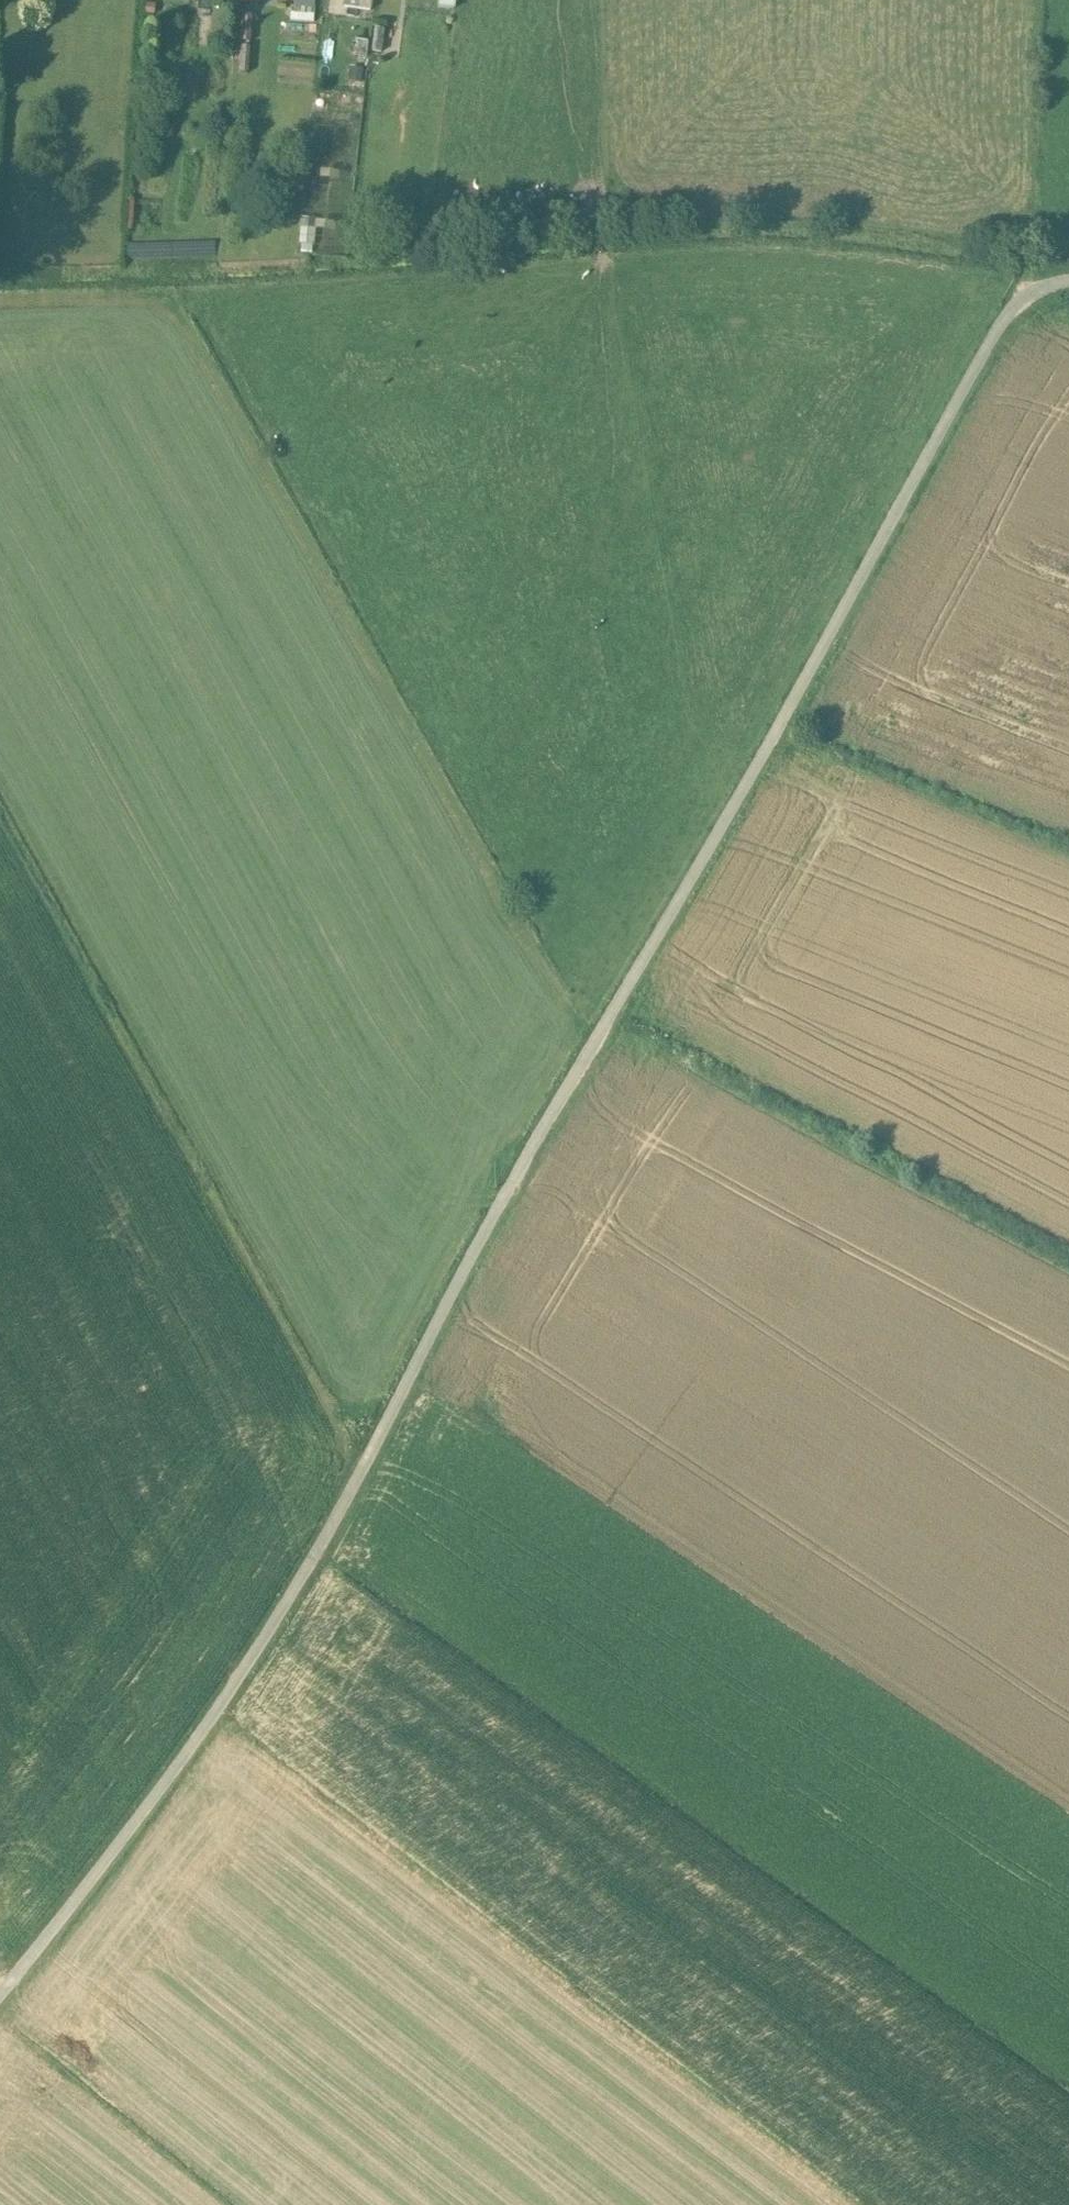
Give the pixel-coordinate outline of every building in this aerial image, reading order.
[(345,7),(371,10),(372,0),(345,0),(345,7)] [(438,7),(452,8),(452,7),(453,0),(439,0),(438,7)] [(154,14),(156,4),(146,3),(145,13),(154,14)] [(243,14),(241,40),(251,42),(253,14),(243,14)] [(375,27),(372,50),(383,52),(385,28),(375,27)] [(360,39),(356,56),(367,57),(369,41),(360,39)] [(240,45),(238,72),(248,73),(251,46),(240,45)] [(350,65),(348,80),(363,82),(365,67),(350,65)] [(300,227),(315,228),(316,218),(301,217),(300,227)]
